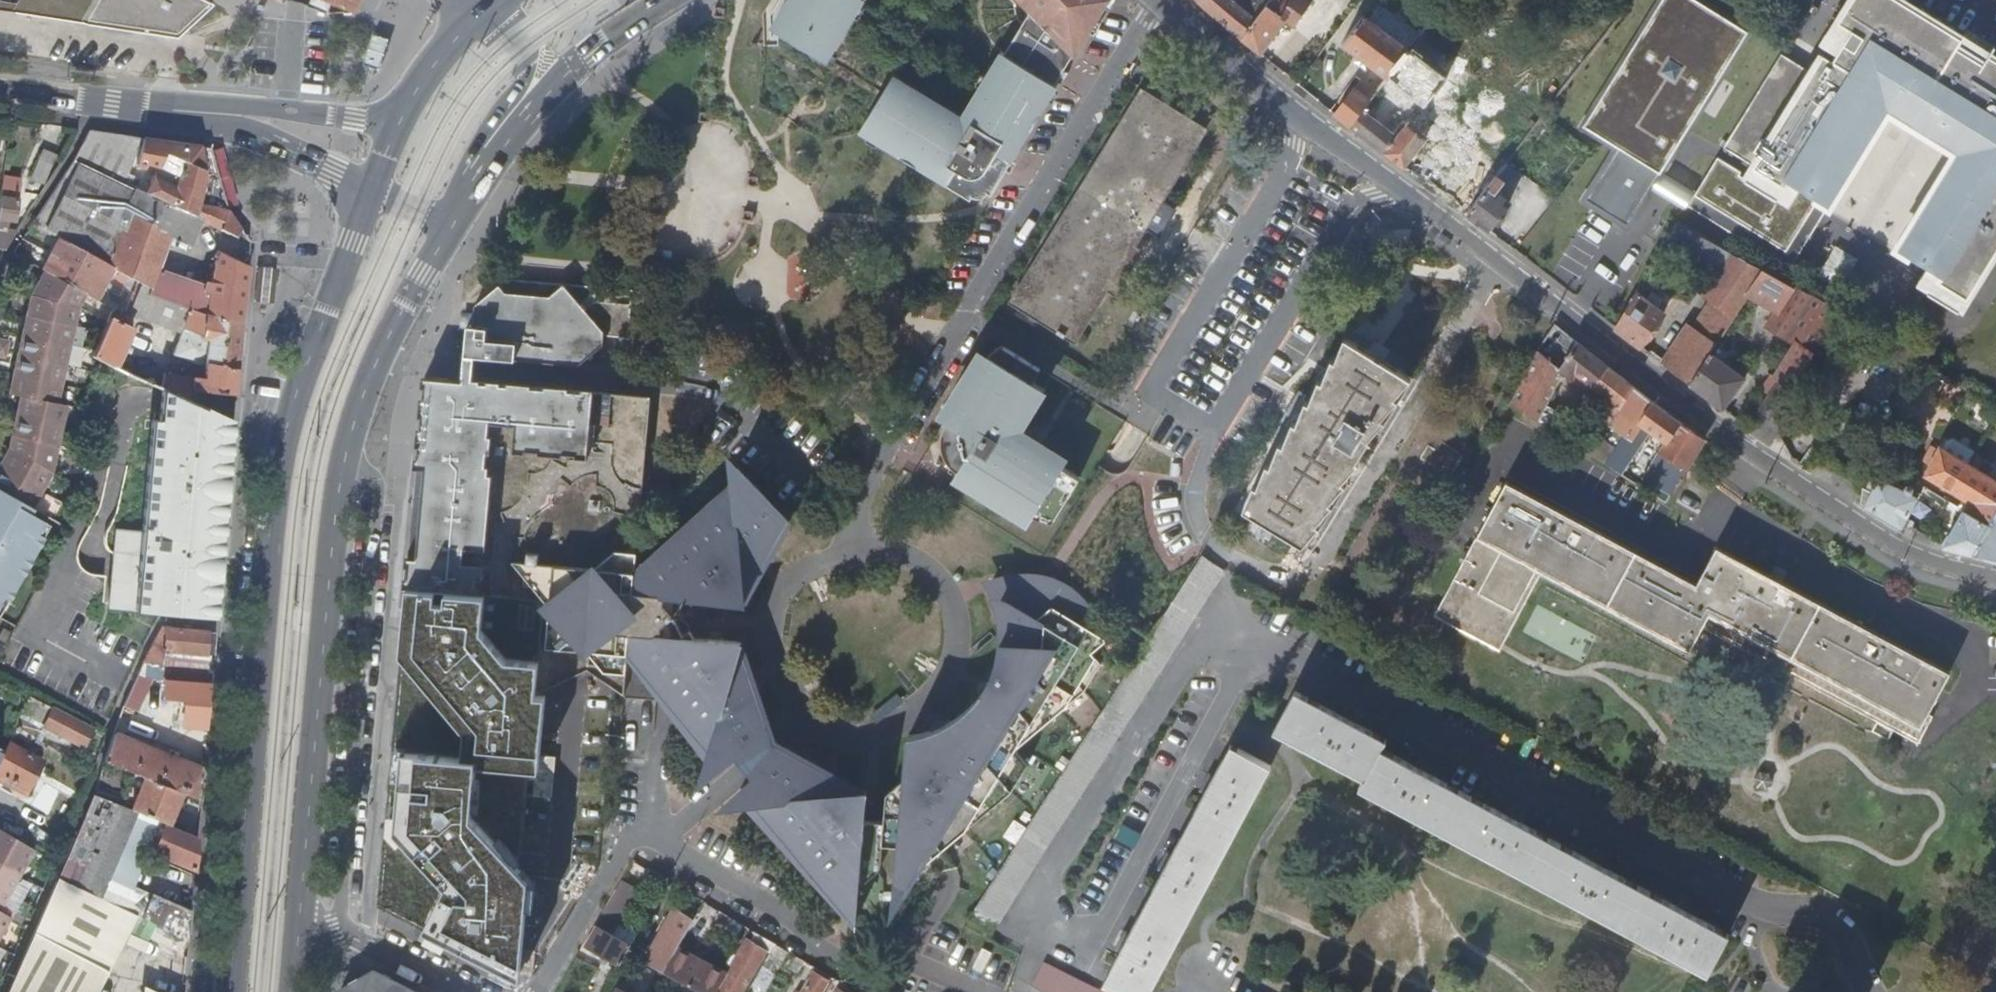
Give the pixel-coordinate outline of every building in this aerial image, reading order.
[(13,2),(15,6),(177,31),(213,3),(208,0),(15,0),(13,2)] [(315,1),(331,8),(334,0),(357,10),(361,0),(315,0),(315,1)] [(776,14),(775,17),(774,20),(774,23),(775,25),(776,28),(778,31),(781,33),(825,60),(861,0),(785,0),(776,14)] [(857,133),(967,200),(970,196),(979,201),(984,193),(990,196),(1110,0),(1020,0),(1027,8),(1000,55),(995,52),(961,111),(953,113),(890,76),(857,133)] [(1244,38),(1272,0),(1243,0),(1240,3),(1236,0),(1203,0),(1201,2),(1244,38)] [(1261,53),(1287,21),(1296,29),(1318,0),(1274,0),(1274,1),(1272,0),(1244,38),(1261,53)] [(1669,0),(1664,0),(1586,129),(1623,151),(1590,204),(1631,228),(1750,33),(1709,9),(1702,20),(1669,0)] [(1726,147),(1764,172),(1757,184),(1716,162),(1696,196),(1789,251),(1826,197),(1886,100),(1931,128),(1969,152),(1907,247),(1944,268),(1941,273),(1971,291),(1972,290),(1976,293),(1995,260),(1995,57),(1981,47),(1901,0),(1850,0),(1837,19),(1851,29),(1832,59),(1822,54),(1803,86),(1773,70),(1726,147)] [(1371,19),(1410,49),(1421,35),(1381,5),(1371,19)] [(1410,49),(1371,19),(1366,15),(1344,43),(1389,77),(1410,49)] [(1468,217),(1469,215),(1483,197),(1420,149),(1445,117),(1443,116),(1463,88),(1410,49),(1389,77),(1381,88),(1394,98),(1402,87),(1424,104),(1409,124),(1405,121),(1399,128),(1389,130),(1364,111),(1352,127),(1468,217)] [(1336,114),(1352,127),(1364,111),(1379,91),(1363,79),(1336,114)] [(1141,94),(1025,284),(1082,332),(1108,289),(1117,293),(1140,253),(1133,249),(1205,131),(1141,94)] [(90,130),(74,159),(79,161),(92,167),(99,153),(121,158),(146,167),(157,172),(148,195),(149,195),(150,194),(203,219),(250,242),(250,241),(235,221),(229,211),(228,209),(215,167),(210,148),(90,130)] [(42,149),(30,177),(42,183),(55,154),(42,149)] [(74,159),(33,223),(44,229),(79,161),(74,159)] [(60,238),(109,264),(139,189),(129,185),(92,167),(79,161),(44,229),(60,238)] [(4,174),(0,200),(0,247),(4,248),(16,229),(6,228),(8,217),(15,218),(18,197),(19,198),(20,190),(22,176),(4,174)] [(1469,215),(1490,230),(1510,203),(1496,192),(1503,183),(1497,179),(1483,197),(1469,215)] [(129,185),(139,189),(141,191),(144,186),(131,180),(129,185)] [(109,265),(114,268),(137,280),(149,287),(151,287),(156,274),(172,234),(192,243),(203,219),(150,194),(149,195),(148,195),(141,191),(139,189),(109,264),(109,265)] [(1692,385),(1713,353),(1719,344),(1718,343),(1726,331),(1736,316),(1751,295),(1766,271),(1680,223),(1669,242),(1723,272),(1707,294),(1713,299),(1694,326),(1691,323),(1664,363),(1692,385)] [(1373,236),(1399,255),(1400,254),(1375,234),(1373,236)] [(44,270),(86,293),(97,299),(114,268),(109,265),(109,264),(60,238),(43,269),(44,270)] [(1835,245),(1817,276),(1842,290),(1860,258),(1835,245)] [(203,290),(196,310),(242,322),(249,265),(221,251),(217,252),(213,282),(206,281),(203,290)] [(272,300),(277,268),(256,266),(252,297),(272,300)] [(1662,276),(1652,269),(1617,327),(1641,345),(1665,313),(1652,303),(1646,300),(1649,295),(1662,276)] [(1,595),(6,598),(10,592),(43,536),(37,532),(44,520),(29,512),(52,472),(68,405),(59,403),(79,306),(86,293),(44,270),(31,294),(10,392),(21,394),(9,447),(0,461),(0,596),(1,595)] [(1781,380),(1790,388),(1839,312),(1766,271),(1751,295),(1778,313),(1767,329),(1795,345),(1777,376),(1781,380)] [(151,287),(149,287),(147,295),(190,308),(196,310),(203,290),(156,274),(151,287)] [(475,327),(473,356),(560,365),(577,366),(594,352),(603,345),(603,337),(627,338),(628,326),(631,295),(631,291),(542,283),(507,279),(504,281),(477,302),(474,305),(472,327),(475,327)] [(162,387),(234,419),(242,322),(196,310),(190,308),(147,295),(149,287),(137,280),(126,310),(131,311),(131,312),(182,330),(174,353),(198,362),(206,361),(204,378),(165,373),(162,387)] [(1082,332),(1025,284),(1013,304),(1076,342),(1082,332)] [(1655,298),(1649,295),(1646,300),(1652,303),(1655,298)] [(1736,316),(1726,331),(1731,334),(1741,319),(1736,316)] [(93,354),(113,364),(117,365),(134,327),(110,317),(93,354)] [(1535,352),(1510,401),(1537,418),(1562,371),(1570,378),(1575,372),(1606,396),(1574,441),(1607,461),(1622,437),(1626,432),(1610,422),(1633,385),(1554,323),(1535,352)] [(1299,550),(1349,465),(1351,466),(1364,444),(1363,443),(1401,379),(1341,342),(1239,513),(1299,550)] [(965,378),(943,413),(948,416),(942,424),(968,441),(972,448),(956,474),(1006,506),(1007,504),(1031,519),(1037,521),(1044,524),(1050,526),(1078,482),(1013,441),(1044,392),(1032,385),(1040,372),(1001,347),(996,351),(991,355),(988,358),(984,363),(980,368),(978,372),(976,371),(970,381),(965,378)] [(1692,385),(1724,408),(1746,378),(1713,353),(1692,385)] [(477,359),(474,377),(488,379),(490,361),(477,359)] [(151,371),(146,380),(162,387),(165,373),(151,371)] [(664,695),(721,765),(769,725),(763,716),(758,707),(754,698),(752,692),(745,692),(740,686),(741,681),(747,676),(745,669),(743,659),(742,651),(742,641),(694,637),(690,630),(687,631),(678,619),(682,615),(679,611),(691,601),(693,603),(699,597),(746,602),(749,589),(752,580),(758,568),(754,566),(753,563),(753,557),(758,553),(761,552),(765,554),(772,544),(776,537),(781,531),(789,523),(749,476),(643,567),(636,566),(650,399),(424,379),(377,915),(403,930),(407,941),(433,954),(437,945),(449,949),(512,956),(528,793),(549,795),(554,792),(556,754),(532,751),(537,692),(540,658),(587,663),(587,668),(624,692),(624,696),(656,699),(656,694),(664,695)] [(1781,380),(1759,408),(1771,418),(1790,388),(1781,380)] [(1691,460),(1703,438),(1633,385),(1610,422),(1626,432),(1622,437),(1630,442),(1642,420),(1667,440),(1659,452),(1687,468),(1691,460)] [(161,401),(160,412),(172,414),(232,440),(233,429),(234,419),(162,387),(161,401)] [(110,607),(216,617),(232,440),(172,414),(160,412),(160,419),(153,419),(142,531),(117,528),(110,607)] [(1973,555),(1995,513),(1995,483),(1983,474),(1941,448),(1925,474),(1927,476),(1968,502),(1943,545),(1973,555)] [(1675,490),(1687,468),(1659,452),(1649,476),(1673,490),(1675,490)] [(1634,478),(1614,466),(1606,478),(1627,491),(1634,478)] [(1891,524),(1901,529),(1917,498),(1877,480),(1866,474),(1855,468),(1852,473),(1853,474),(1855,476),(1857,479),(1859,482),(1861,486),(1862,489),(1863,494),(1863,499),(1861,505),(1891,524)] [(1511,470),(1439,604),(1465,617),(1472,604),(1482,610),(1479,615),(1504,628),(1542,557),(1579,577),(1584,568),(1599,576),(1594,585),(1695,639),(1712,607),(1776,642),(1772,650),(1815,673),(1819,665),(1826,669),(1822,677),(1871,703),(1875,695),(1882,699),(1878,707),(1925,731),(1940,704),(1934,701),(1956,661),(1723,537),(1703,574),(1511,470)] [(1662,511),(1673,490),(1649,476),(1644,484),(1637,496),(1662,511)] [(1634,478),(1627,491),(1637,496),(1644,484),(1634,478)] [(1973,555),(1995,560),(1995,513),(1973,555)] [(758,568),(765,554),(761,552),(758,553),(753,557),(753,563),(754,566),(758,568)] [(990,936),(1222,573),(1199,558),(966,922),(990,936)] [(923,870),(1051,663),(1082,608),(1080,605),(1074,600),(1069,595),(1064,591),(1059,587),(1054,585),(1048,582),(1040,580),(1034,579),(1027,579),(1022,579),(1014,579),(1008,580),(1001,583),(995,586),(988,591),(992,599),(994,607),(996,615),(998,628),(998,636),(998,643),(998,651),(996,659),(993,668),(990,676),(987,684),(989,693),(983,699),(978,697),(973,703),(969,707),(963,712),(957,717),(950,721),(944,725),(944,731),(938,737),(932,736),(930,731),(926,732),(920,734),(915,735),(908,735),(903,780),(884,795),(882,822),(880,846),(896,847),(894,913),(923,870)] [(682,615),(693,603),(691,601),(679,611),(682,615)] [(1025,765),(1013,751),(1083,693),(1099,666),(1090,655),(1108,639),(1082,608),(1051,663),(923,870),(1009,793),(1025,765)] [(687,631),(690,630),(682,615),(678,619),(687,631)] [(210,632),(171,627),(166,679),(165,695),(187,697),(184,723),(206,725),(209,683),(208,683),(211,654),(208,653),(210,632)] [(537,692),(587,668),(587,663),(540,658),(537,692)] [(127,700),(125,704),(138,708),(151,675),(140,671),(140,673),(127,700)] [(752,692),(747,676),(741,681),(740,686),(745,692),(752,692)] [(989,693),(987,684),(978,697),(983,699),(989,693)] [(1274,731),(1364,779),(1360,787),(1707,973),(1728,934),(1381,748),(1386,740),(1296,691),(1274,731)] [(63,734),(67,736),(85,745),(94,728),(32,695),(28,702),(33,704),(29,712),(47,722),(46,724),(63,734)] [(21,716),(17,724),(38,736),(43,728),(21,716)] [(776,739),(769,725),(721,765),(734,781),(739,788),(787,748),(779,741),(776,739)] [(944,725),(930,731),(932,736),(938,737),(944,731),(944,725)] [(115,731),(105,759),(146,776),(183,792),(201,800),(201,798),(204,768),(115,731)] [(10,742),(0,760),(0,773),(28,788),(43,759),(10,742)] [(1104,982),(1124,991),(1149,991),(1271,765),(1231,744),(1104,982)] [(787,748),(739,788),(852,924),(855,888),(877,869),(880,846),(882,822),(862,820),(864,792),(856,789),(849,787),(843,784),(832,779),(828,784),(824,784),(819,781),(816,777),(818,771),(805,763),(798,757),(790,751),(787,748)] [(816,777),(819,781),(824,784),(828,784),(832,779),(818,771),(816,777)] [(146,776),(133,808),(170,823),(183,792),(146,776)] [(96,792),(59,877),(127,909),(189,938),(192,910),(153,892),(149,901),(131,893),(149,849),(195,868),(198,836),(170,823),(133,808),(96,792)] [(22,877),(39,849),(0,826),(0,864),(22,877)] [(22,877),(0,864),(0,902),(5,905),(22,877)] [(59,877),(35,933),(97,962),(127,909),(59,877)] [(529,920),(538,921),(542,892),(533,891),(529,920)] [(720,908),(706,900),(686,934),(695,939),(701,929),(706,932),(720,908)] [(13,917),(0,910),(0,939),(13,917)] [(633,943),(597,922),(586,942),(621,962),(633,943)] [(664,969),(684,933),(667,923),(647,959),(664,969)] [(153,924),(146,938),(178,953),(184,939),(153,924)] [(527,927),(526,956),(537,957),(539,927),(527,927)] [(756,929),(751,937),(749,937),(720,989),(726,991),(742,991),(767,948),(772,950),(777,942),(756,929)] [(8,991),(96,991),(108,968),(97,962),(35,933),(8,991)] [(339,991),(383,991),(390,980),(371,970),(353,960),(341,967),(339,990),(339,991)] [(1040,991),(1104,991),(1042,964),(1031,988),(1040,991)] [(820,991),(821,991),(830,977),(816,969),(807,984),(820,991)] [(820,991),(807,984),(802,991),(820,991)]
